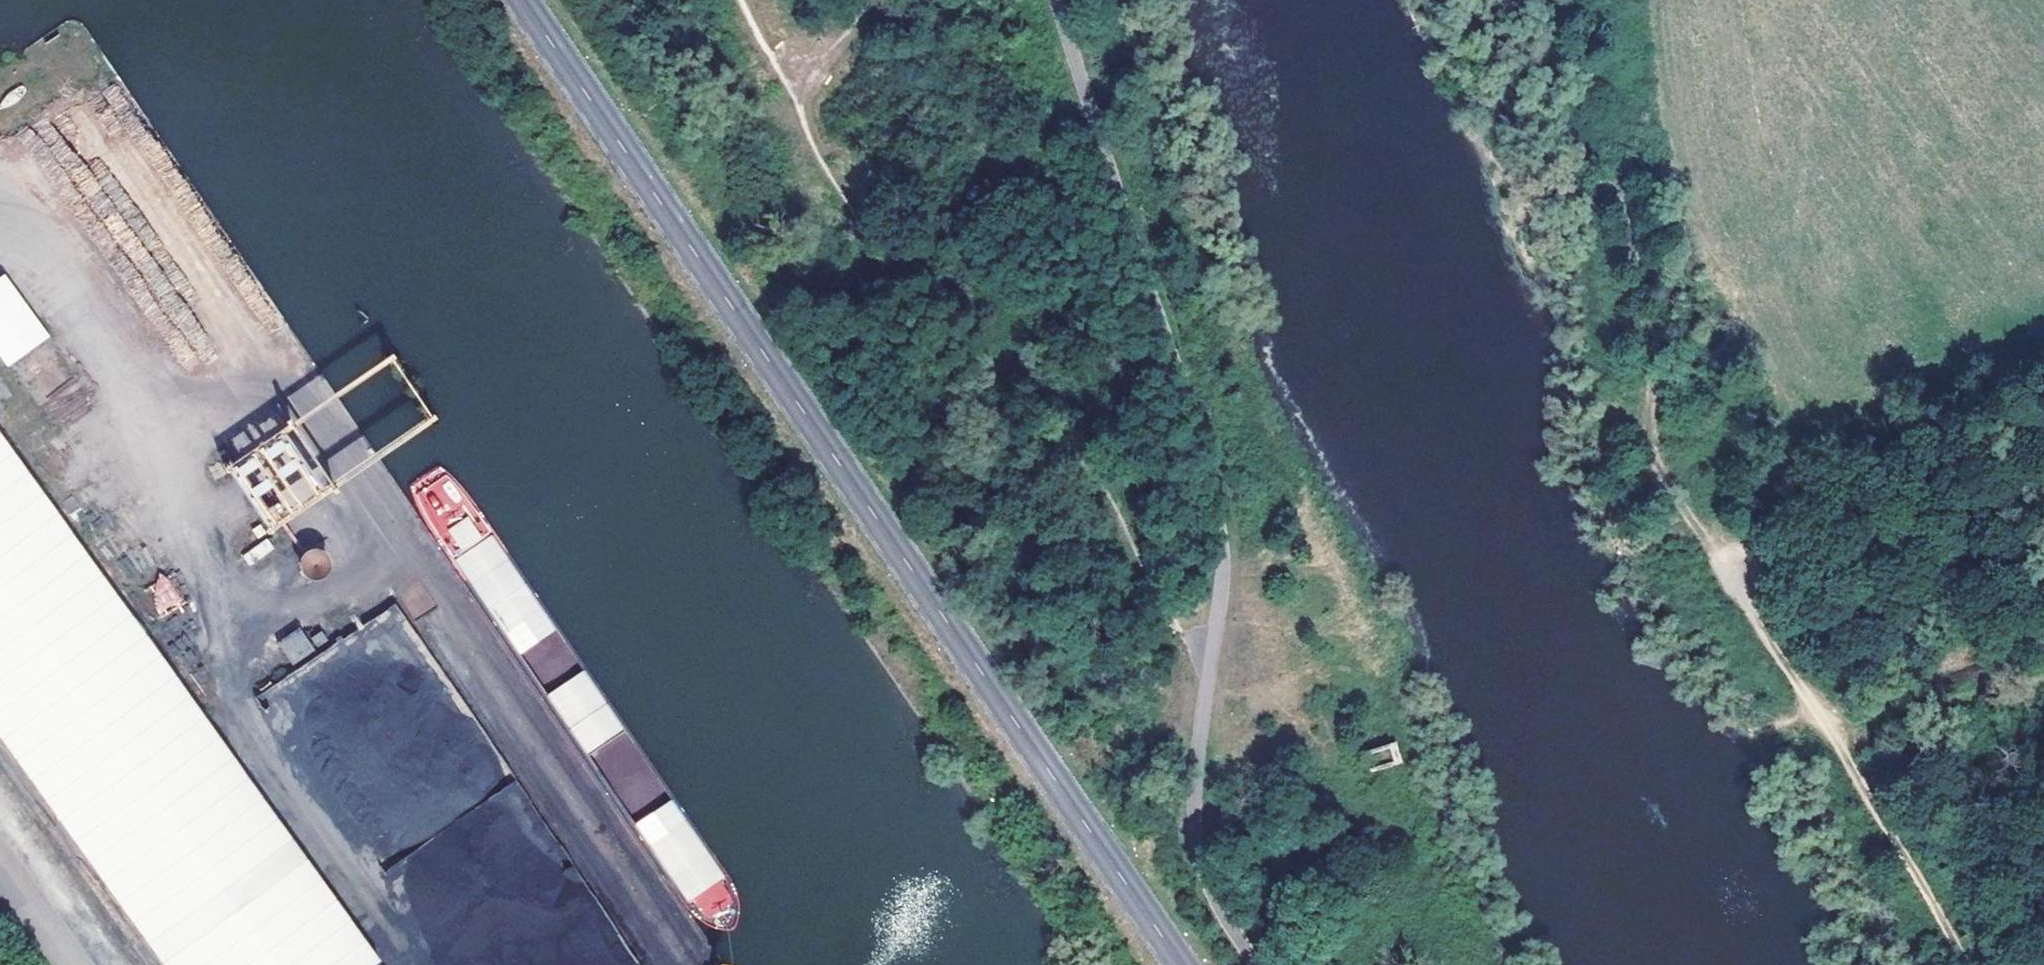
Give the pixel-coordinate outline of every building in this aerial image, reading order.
[(6,367),(50,338),(6,272),(0,276),(0,359),(6,367)] [(171,964),(372,964),(383,957),(0,432),(0,730),(171,964)] [(301,552),(306,579),(330,575),(325,548),(301,552)] [(143,587),(159,618),(183,606),(167,575),(143,587)] [(292,665),(315,651),(300,628),(277,642),(292,665)] [(1365,768),(1401,761),(1397,743),(1361,750),(1365,768)] [(406,898),(428,941),(558,937),(558,924),(576,914),(581,901),(559,902),(550,885),(545,901),(541,894),(524,894),(523,875),(516,860),(506,857),(501,872),(459,858),(459,876),(454,892),(445,874),(402,875),(419,866),(419,857),(409,857),(384,870),(398,895),(406,898)]
